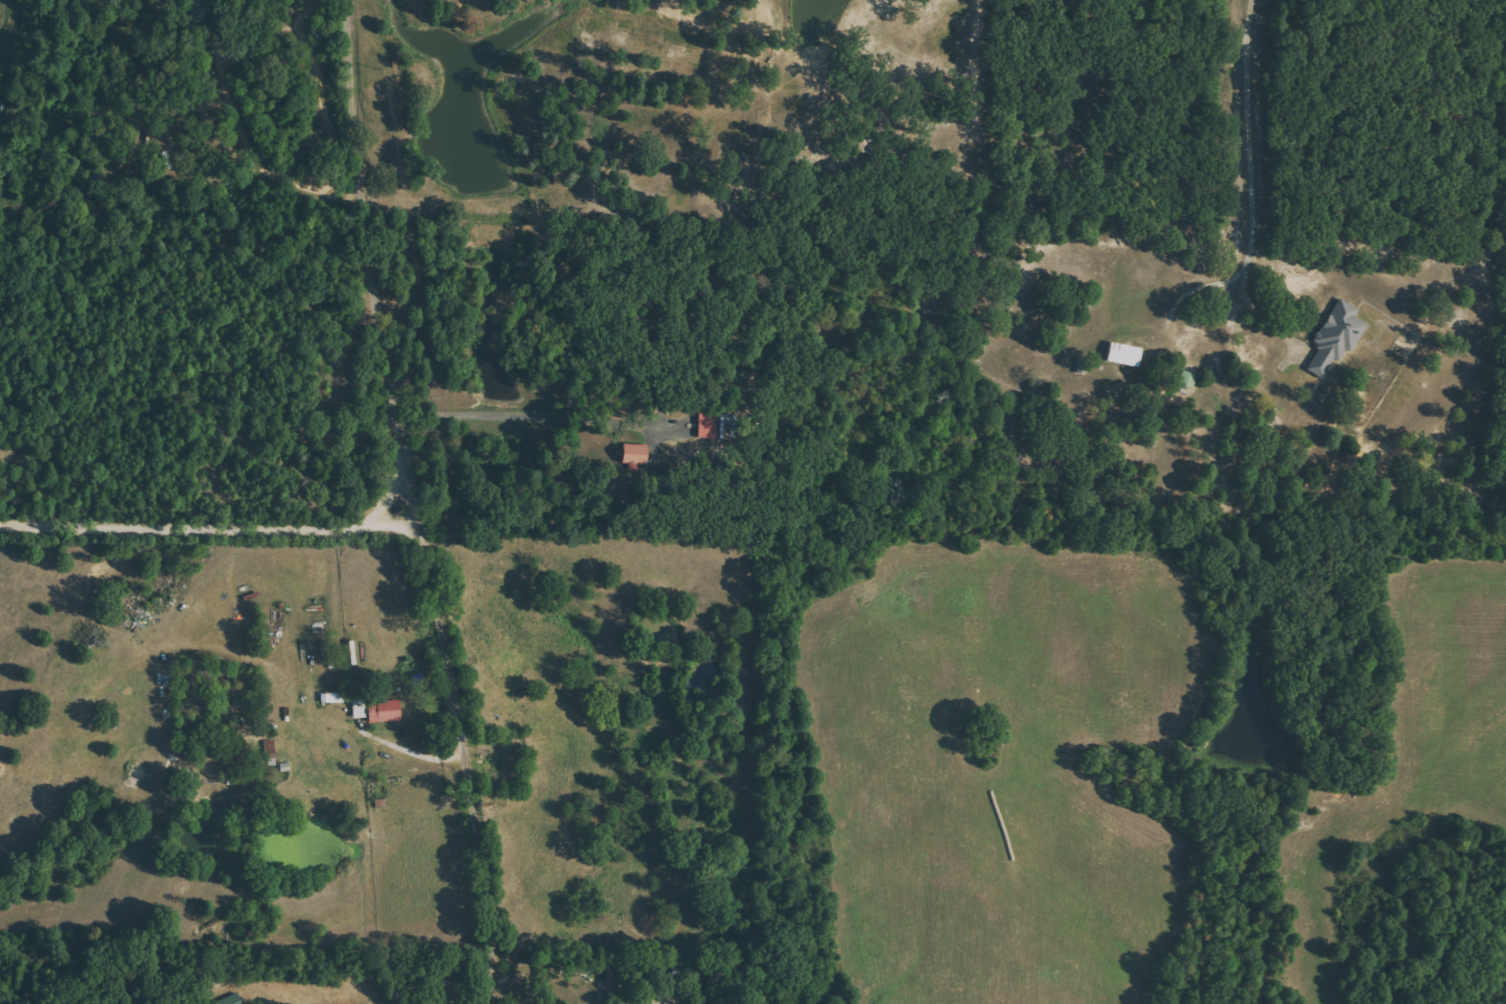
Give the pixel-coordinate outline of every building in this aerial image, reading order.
[(1360,310),(1340,298),(1312,343),(1320,348),(1307,369),(1323,379),(1336,357),(1344,361),(1367,324),(1356,317),(1360,310)] [(1142,348),(1111,342),(1107,361),(1138,368),(1142,348)] [(1178,384),(1192,390),(1197,375),(1183,370),(1178,384)] [(647,464),(647,445),(622,444),(621,463),(647,464)] [(321,694),(321,703),(343,703),(343,693),(321,694)] [(399,702),(367,703),(368,723),(400,721),(399,702)] [(264,766),(275,766),(274,740),(263,741),(264,766)]
